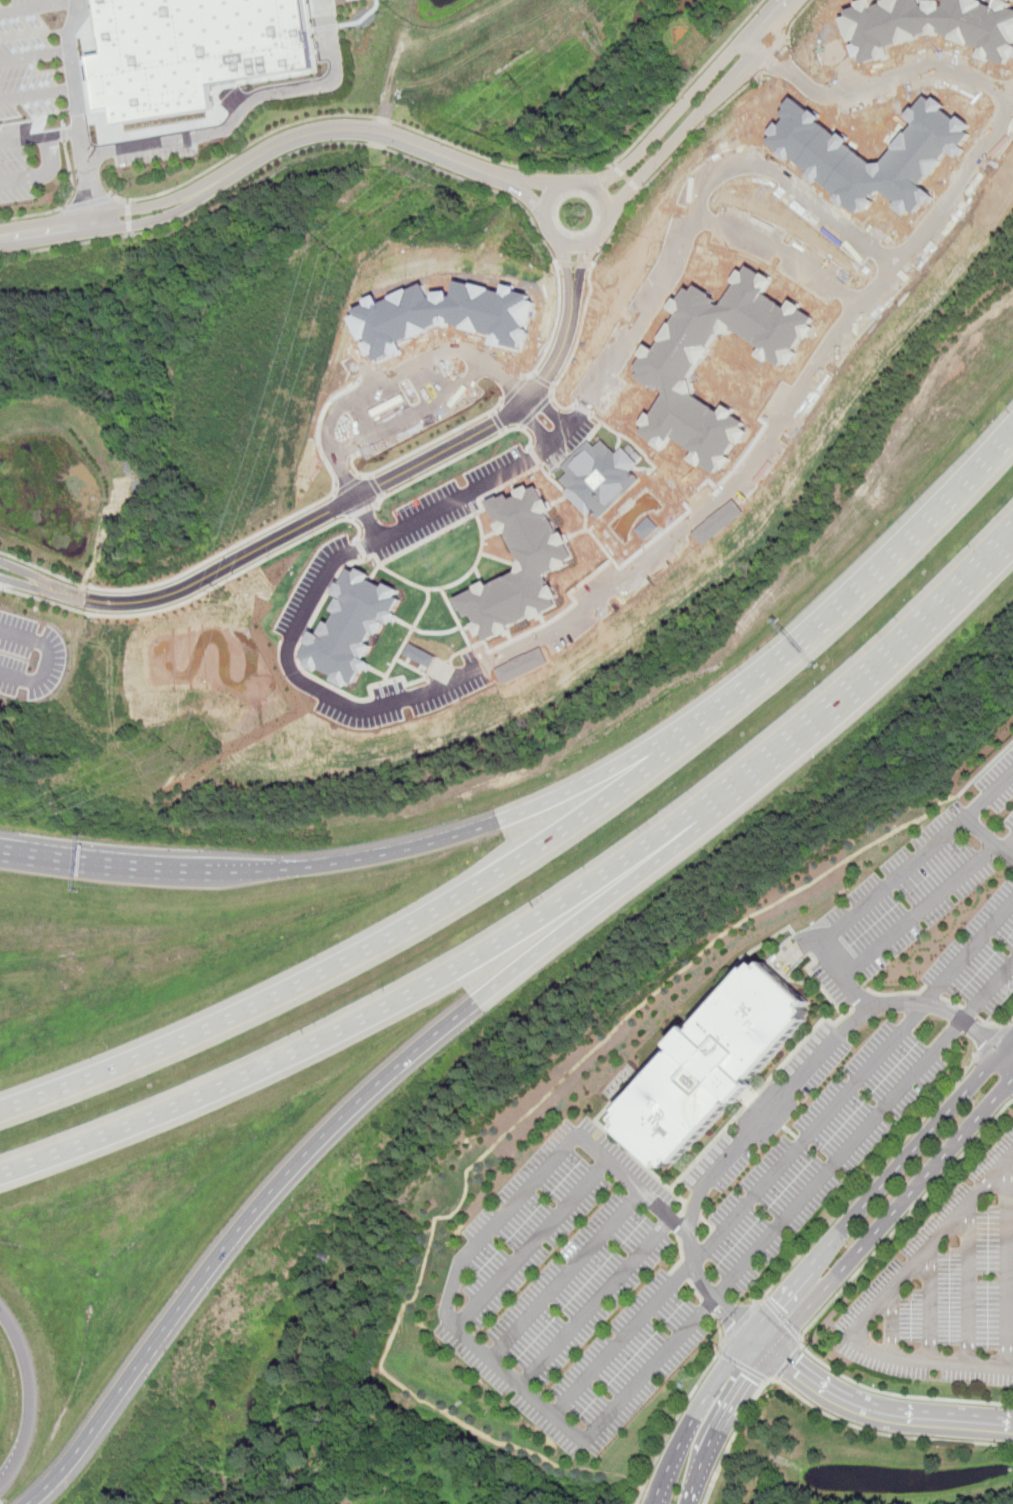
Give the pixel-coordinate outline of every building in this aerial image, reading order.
[(105,53),(89,55),(98,110),(113,107),(116,124),(214,107),(210,84),(314,66),(303,0),(97,0),(105,53)] [(853,17),(845,19),(855,38),(857,38),(861,44),(856,48),(860,55),(864,54),(867,61),(883,55),(885,58),(891,56),(888,45),(903,41),(912,39),(919,39),(920,35),(941,29),(955,36),(955,38),(962,41),(970,44),(972,42),(986,48),(983,56),(989,60),(991,57),(1006,62),(1009,56),(1012,57),(1012,46),(1012,45),(1012,42),(1012,8),(1009,6),(1010,2),(1003,0),(999,8),(986,4),(986,2),(981,0),(952,0),(949,8),(943,8),(941,2),(933,1),(932,8),(925,9),(922,0),(893,0),(889,1),(876,8),(870,0),(866,0),(863,1),(866,7),(850,10),(853,17)] [(796,98),(789,106),(791,107),(785,114),(790,118),(783,127),(779,124),(772,132),(776,136),(771,141),(784,152),(781,158),(786,161),(792,155),(813,173),(810,178),(817,183),(820,178),(831,186),(829,189),(838,195),(839,193),(842,196),(839,200),(860,213),(879,190),(899,202),(897,207),(908,215),(912,209),(916,212),(926,199),(918,192),(950,148),(960,156),(964,150),(961,146),(971,134),(966,130),(971,124),(930,93),(917,110),(913,108),(908,114),(918,123),(910,133),(907,132),(888,160),(891,162),(889,164),(887,164),(871,163),(848,143),(850,140),(844,135),(841,138),(819,120),(822,117),(815,112),(796,98)] [(728,306),(741,286),(737,283),(745,271),(749,274),(754,268),(768,277),(770,275),(780,282),(770,296),(792,311),(798,302),(809,309),(807,312),(821,320),(816,327),(820,329),(812,341),(808,338),(799,352),(803,355),(795,368),(789,364),(786,369),(773,361),(771,364),(760,357),(765,350),(740,333),(738,333),(738,334),(725,337),(725,336),(723,336),(714,349),(716,350),(704,367),(703,367),(693,381),(693,382),(695,382),(698,395),(697,395),(698,397),(722,413),(727,406),(739,414),(737,417),(749,425),(745,430),(751,433),(742,446),(738,443),(729,457),(732,460),(725,471),(721,469),(717,475),(704,466),(702,468),(691,461),(697,454),(675,439),(666,453),(655,446),(657,444),(643,435),(647,428),(643,425),(650,414),(655,416),(668,396),(668,392),(664,389),(662,392),(656,388),(655,390),(641,380),(644,375),(640,371),(648,359),(645,357),(652,346),(660,352),(666,343),(665,342),(676,324),(678,325),(684,316),(675,310),(682,300),(686,302),(694,290),(698,293),(702,287),(716,296),(715,298),(722,302),(720,305),(724,308),(728,306)] [(357,320),(374,359),(378,357),(382,364),(410,352),(406,344),(445,329),(455,328),(455,327),(496,337),(494,346),(507,349),(508,347),(522,351),(524,343),(531,345),(542,304),(534,302),(536,296),(522,293),(523,289),(511,286),(509,294),(463,282),(460,294),(439,295),(439,299),(437,299),(430,285),(387,306),(384,297),(372,302),(373,307),(360,312),(362,317),(357,320)] [(559,463),(586,438),(592,446),(600,438),(613,452),(620,445),(636,461),(625,467),(638,478),(598,518),(587,507),(582,513),(562,490),(565,485),(557,478),(565,468),(559,463)] [(487,640),(500,634),(501,635),(510,631),(507,626),(532,614),(534,619),(543,614),(543,612),(556,605),(553,599),(558,597),(552,584),(548,587),(546,584),(549,582),(545,575),(553,571),(551,568),(554,566),(556,570),(567,565),(565,560),(572,557),(565,543),(568,541),(563,532),(559,534),(548,512),(554,509),(547,497),(545,498),(539,484),(531,488),(529,483),(515,490),(518,495),(511,499),(509,493),(501,497),(500,496),(489,501),(499,523),(497,525),(502,535),(508,532),(521,560),(517,571),(490,586),(487,581),(477,586),(477,589),(457,598),(462,609),(464,608),(468,616),(474,613),(478,623),(473,625),(478,636),(483,633),(487,640)] [(357,685),(364,673),(367,674),(373,663),(364,658),(365,656),(368,658),(375,646),(369,643),(375,632),(379,634),(385,622),(383,621),(385,619),(394,624),(400,614),(396,612),(403,599),(398,596),(401,590),(388,583),(386,586),(372,579),(374,574),(362,567),(359,571),(352,567),(344,582),(342,582),(336,593),(346,598),(346,599),(342,597),(335,609),(341,612),(334,624),(329,621),(323,632),(325,634),(324,636),(316,631),(311,641),(313,643),(305,657),(310,660),(307,666),(320,673),(323,667),(337,675),(334,680),(349,688),(352,683),(357,685)] [(765,962),(811,1004),(806,1009),(811,1013),(750,1081),(755,1085),(735,1108),(731,1104),(677,1164),(674,1161),(669,1167),(664,1163),(660,1168),(616,1128),(620,1123),(616,1119),(622,1112),(619,1109),(671,1050),(668,1047),(685,1028),(691,1033),(750,968),(752,970),(757,964),(761,967),(765,962)]
